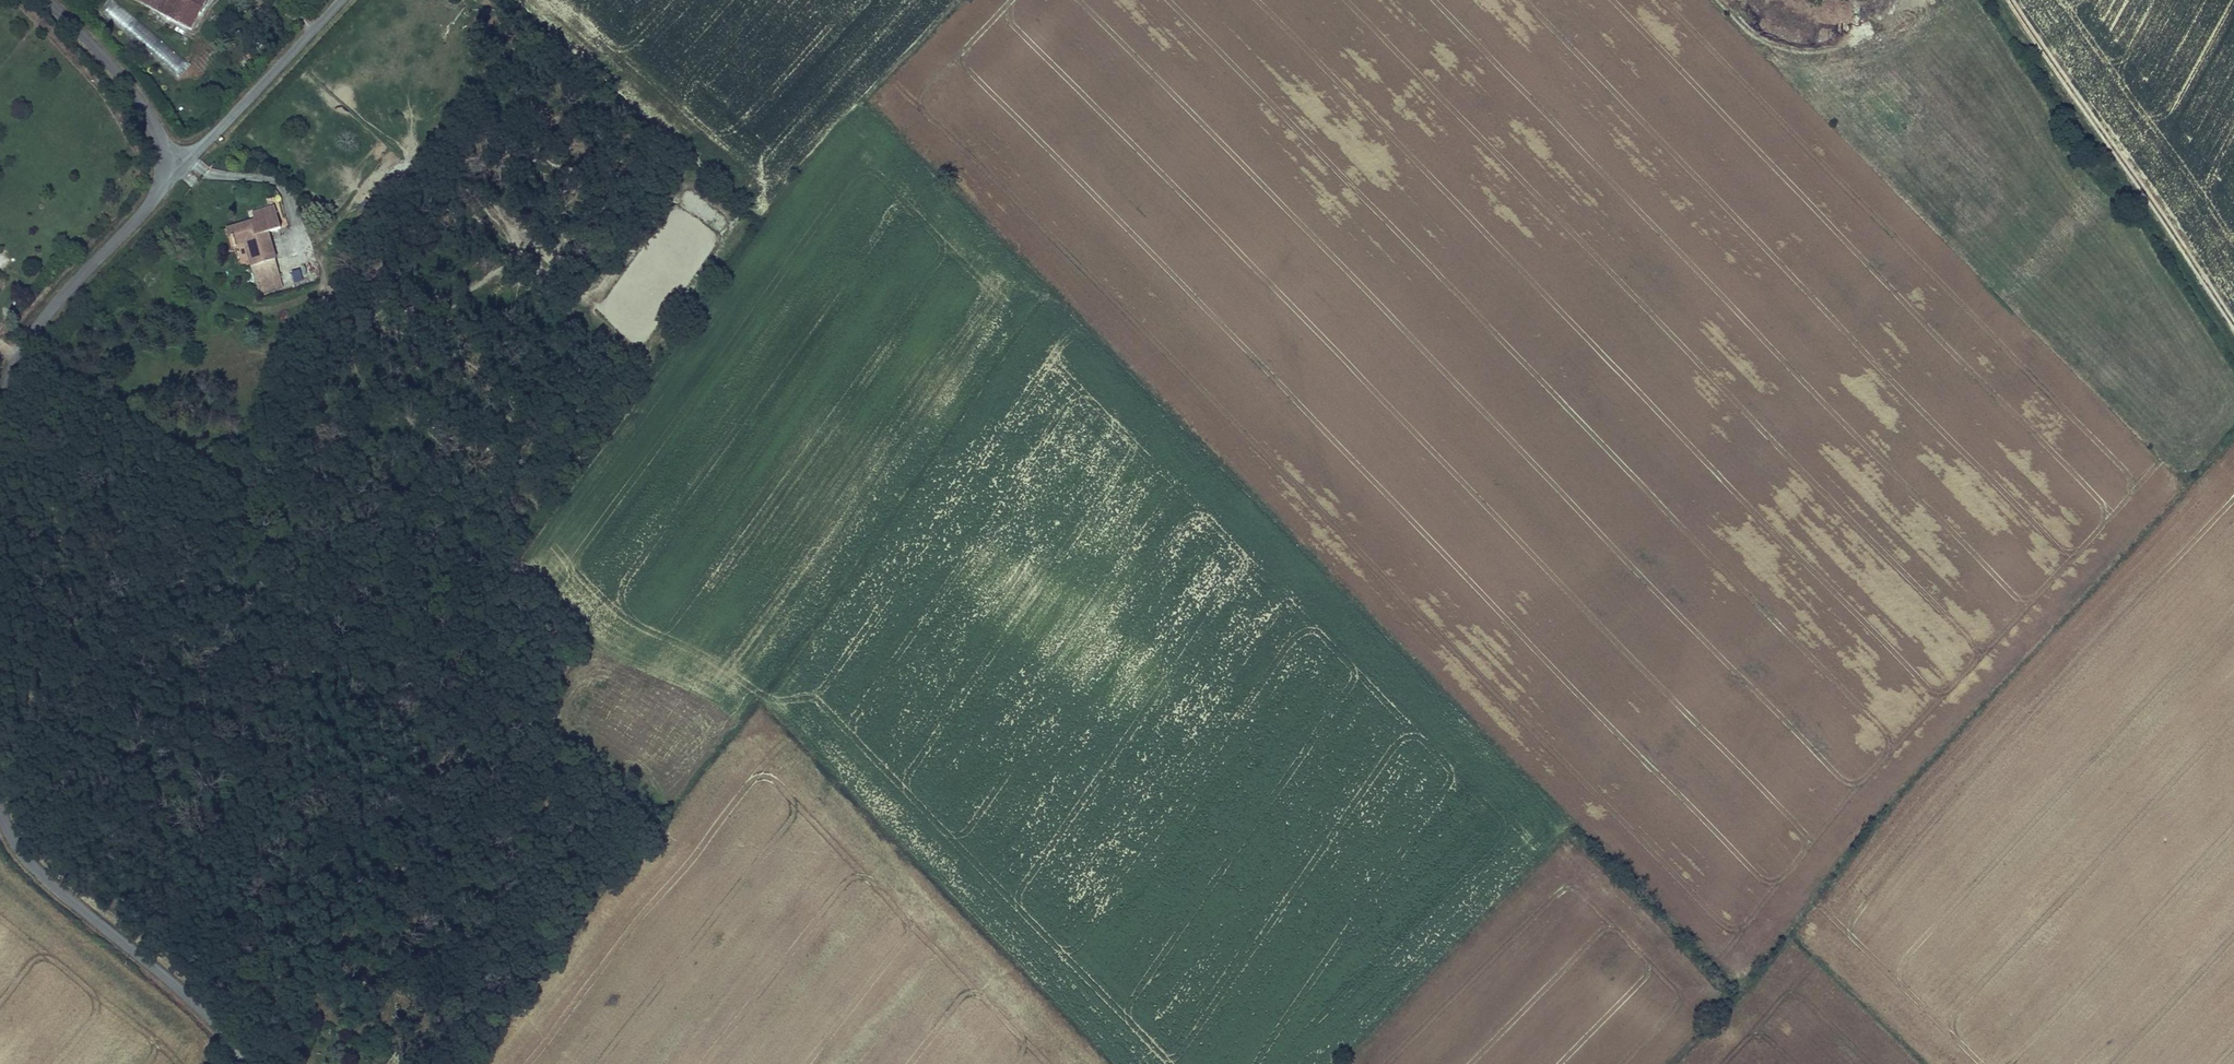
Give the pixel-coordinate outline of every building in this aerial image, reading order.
[(179,78),(190,65),(111,0),(109,0),(99,13),(119,29),(179,78)] [(172,18),(177,9),(160,0),(138,0),(172,18)] [(190,0),(160,0),(177,9),(172,18),(179,22),(190,0)] [(179,22),(190,27),(205,0),(190,0),(179,22)] [(280,199),(259,205),(261,213),(236,221),(240,239),(255,235),(262,258),(281,253),(273,225),(287,220),(280,199)] [(294,282),(303,280),(300,268),(291,270),(294,282)]
